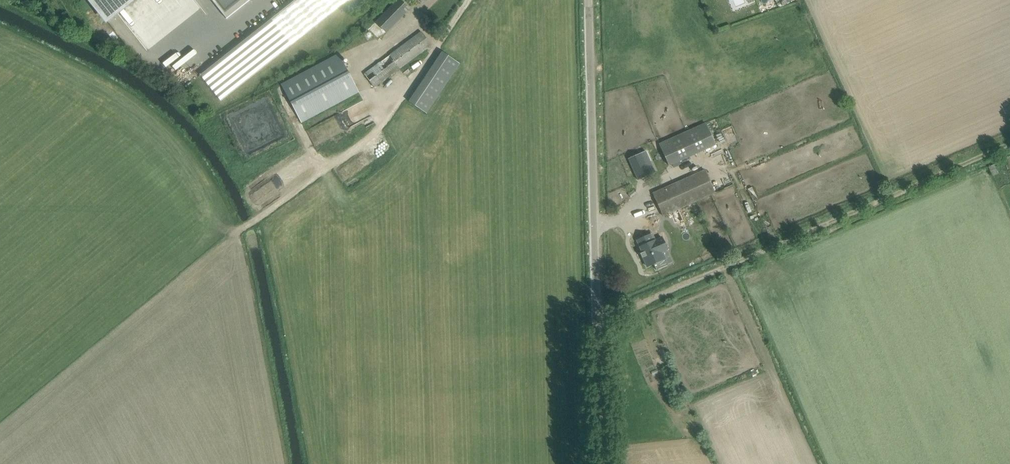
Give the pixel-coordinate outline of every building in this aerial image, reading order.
[(107,21),(134,0),(90,0),(107,21)] [(200,75),(221,101),(348,0),(295,0),(200,75)] [(226,18),(250,0),(211,0),(226,18)] [(409,9),(400,0),(397,0),(376,22),(386,32),(409,9)] [(431,44),(421,31),(364,74),(374,87),(431,44)] [(408,102),(427,114),(460,63),(440,51),(408,102)] [(281,85),(301,122),(358,91),(339,54),(281,85)] [(669,165),(715,144),(706,123),(660,144),(669,165)] [(715,193),(708,179),(712,177),(708,169),(705,171),(653,193),(663,216),(715,193)] [(665,259),(661,249),(658,245),(655,246),(650,235),(637,240),(640,248),(641,247),(645,256),(643,257),(647,266),(665,259)] [(677,395),(681,394),(675,379),(670,381),(677,395)]
